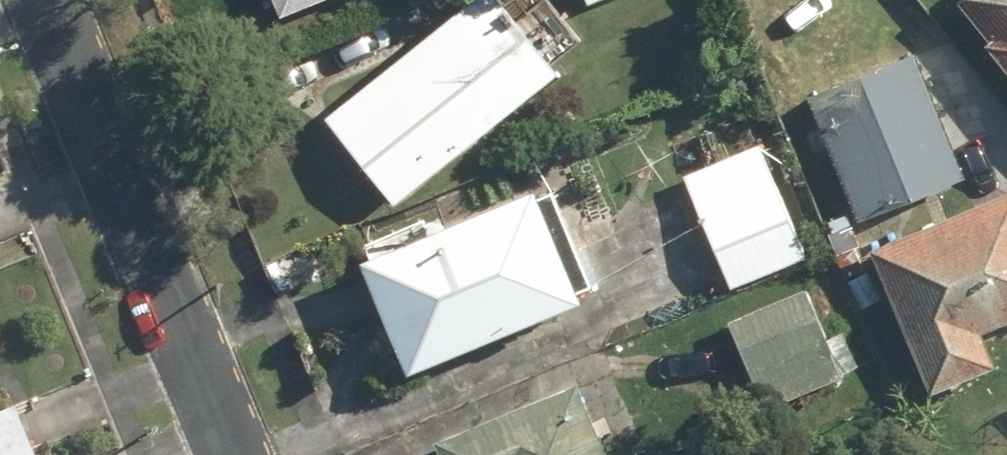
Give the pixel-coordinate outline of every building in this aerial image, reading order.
[(286,15),(319,0),(280,0),(286,15)] [(328,114),(399,201),(559,70),(553,62),(582,38),(551,0),(543,0),(520,18),(505,0),(466,0),(328,114)] [(1006,55),(1006,0),(966,0),(1006,55)] [(913,50),(808,94),(861,221),(966,177),(913,50)] [(766,142),(687,173),(732,289),(810,259),(766,142)] [(531,187),(364,260),(412,370),(579,297),(531,187)] [(872,250),(936,391),(996,364),(983,335),(1006,324),(1006,189),(872,250)] [(807,285),(730,318),(770,408),(846,375),(807,285)] [(572,379),(434,444),(439,454),(607,454),(572,379)] [(30,439),(16,444),(12,433),(22,429),(13,407),(0,412),(0,454),(36,454),(30,439)]
